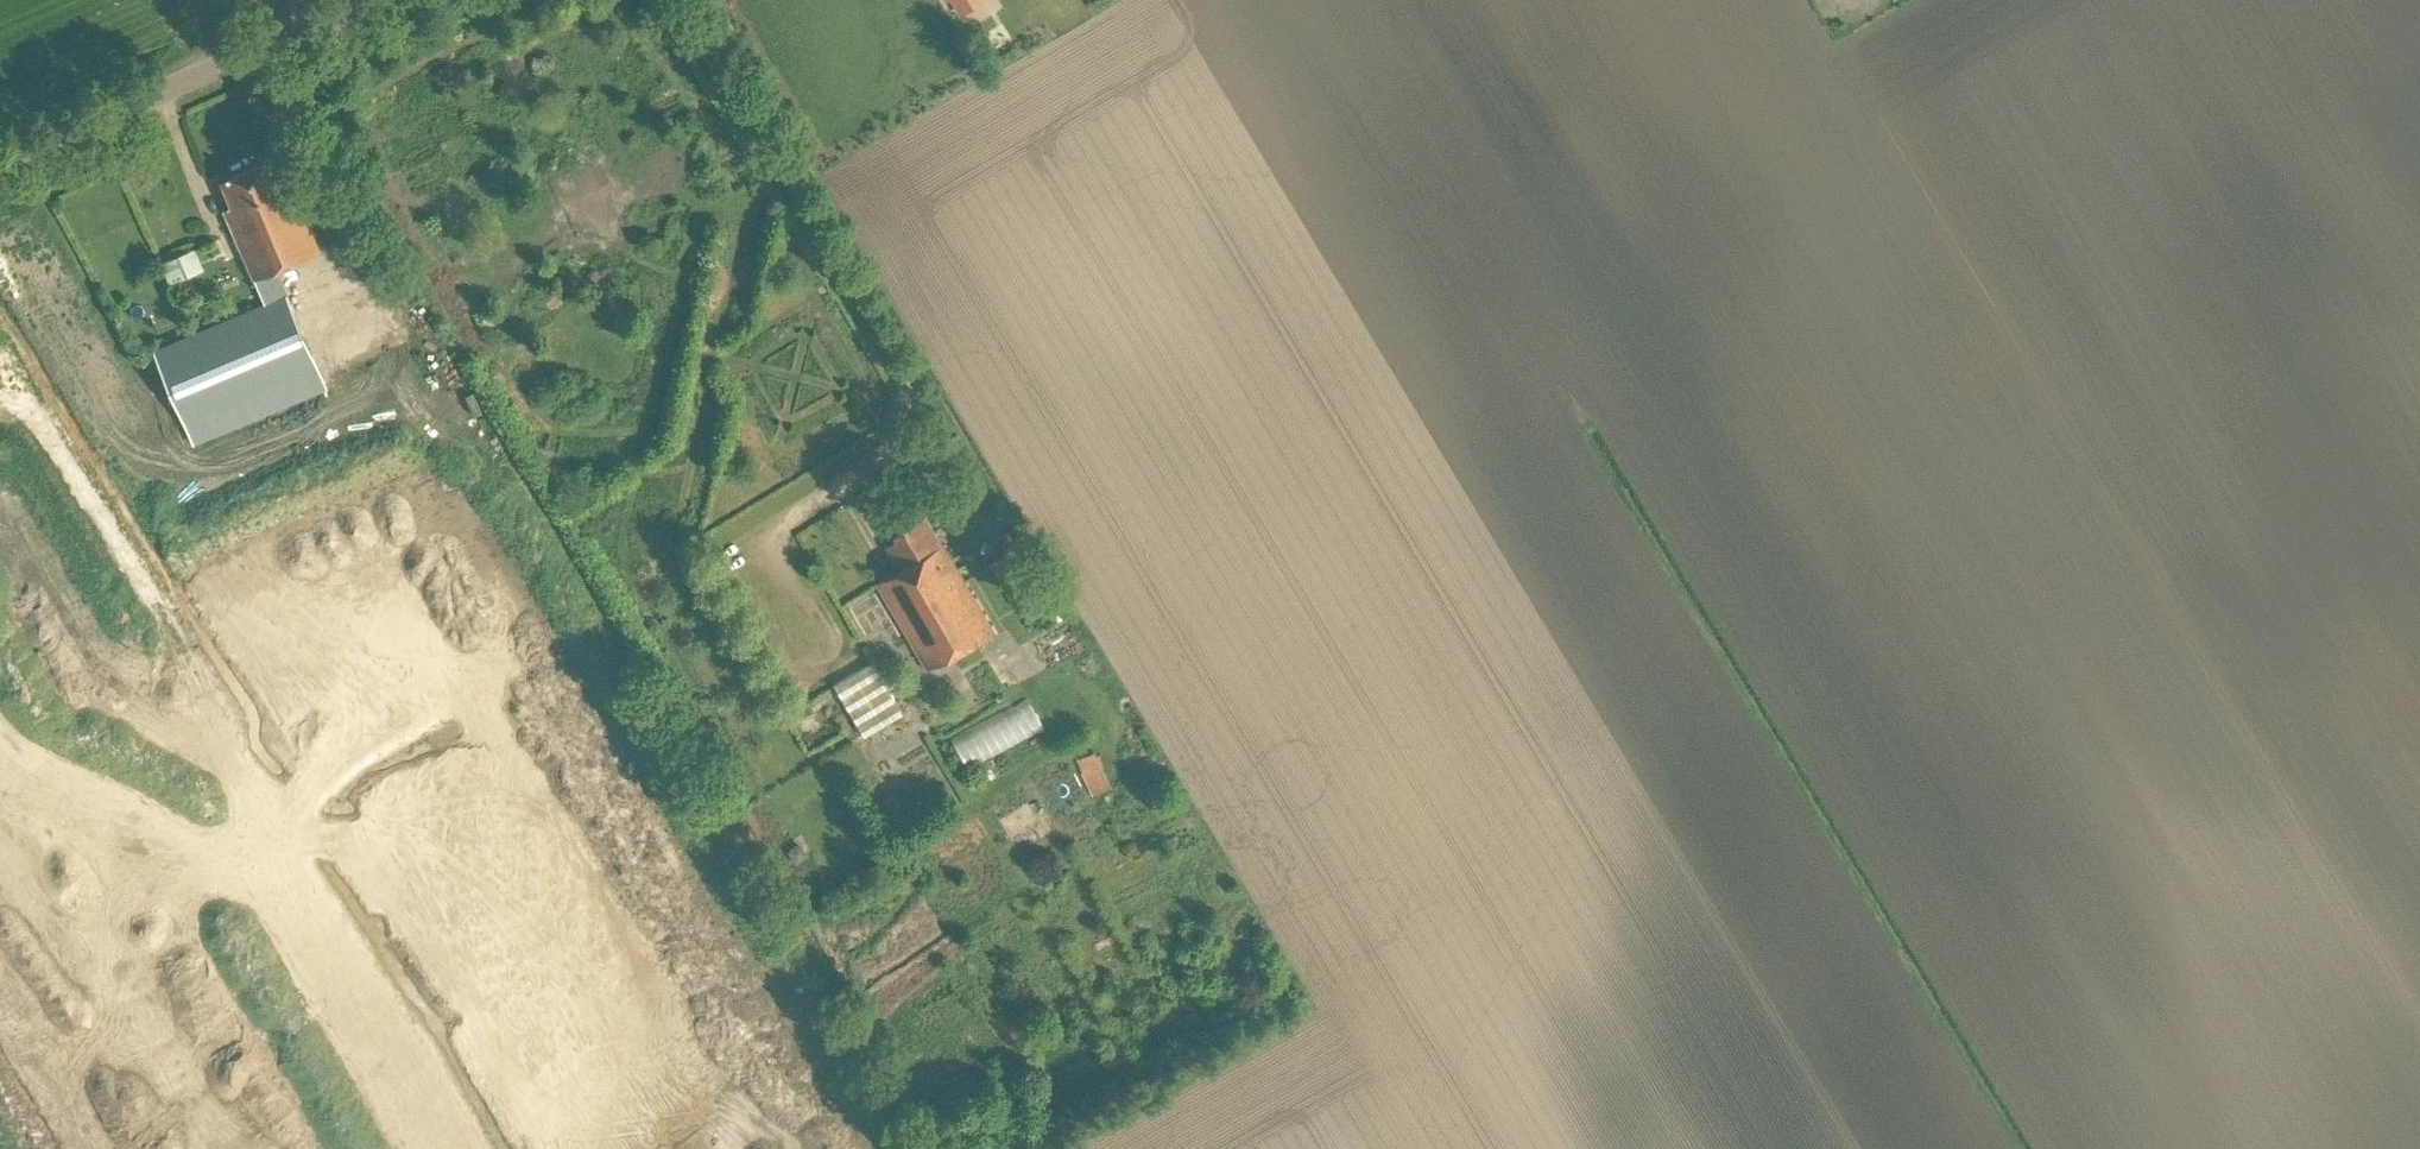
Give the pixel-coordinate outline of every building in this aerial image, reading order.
[(962,9),(978,0),(956,0),(962,9)] [(155,354),(194,444),(326,388),(276,270),(320,252),(290,181),(272,189),(262,166),(221,184),(227,199),(223,201),(268,306),(155,354)] [(199,247),(164,255),(169,277),(204,269),(199,247)] [(888,549),(898,566),(877,581),(927,671),(994,633),(944,544),(942,545),(927,519),(895,537),(898,541),(888,549)] [(834,680),(866,734),(907,710),(875,656),(834,680)] [(961,732),(976,763),(1048,727),(1033,697),(961,732)] [(1093,793),(1114,784),(1099,746),(1078,755),(1093,793)]
